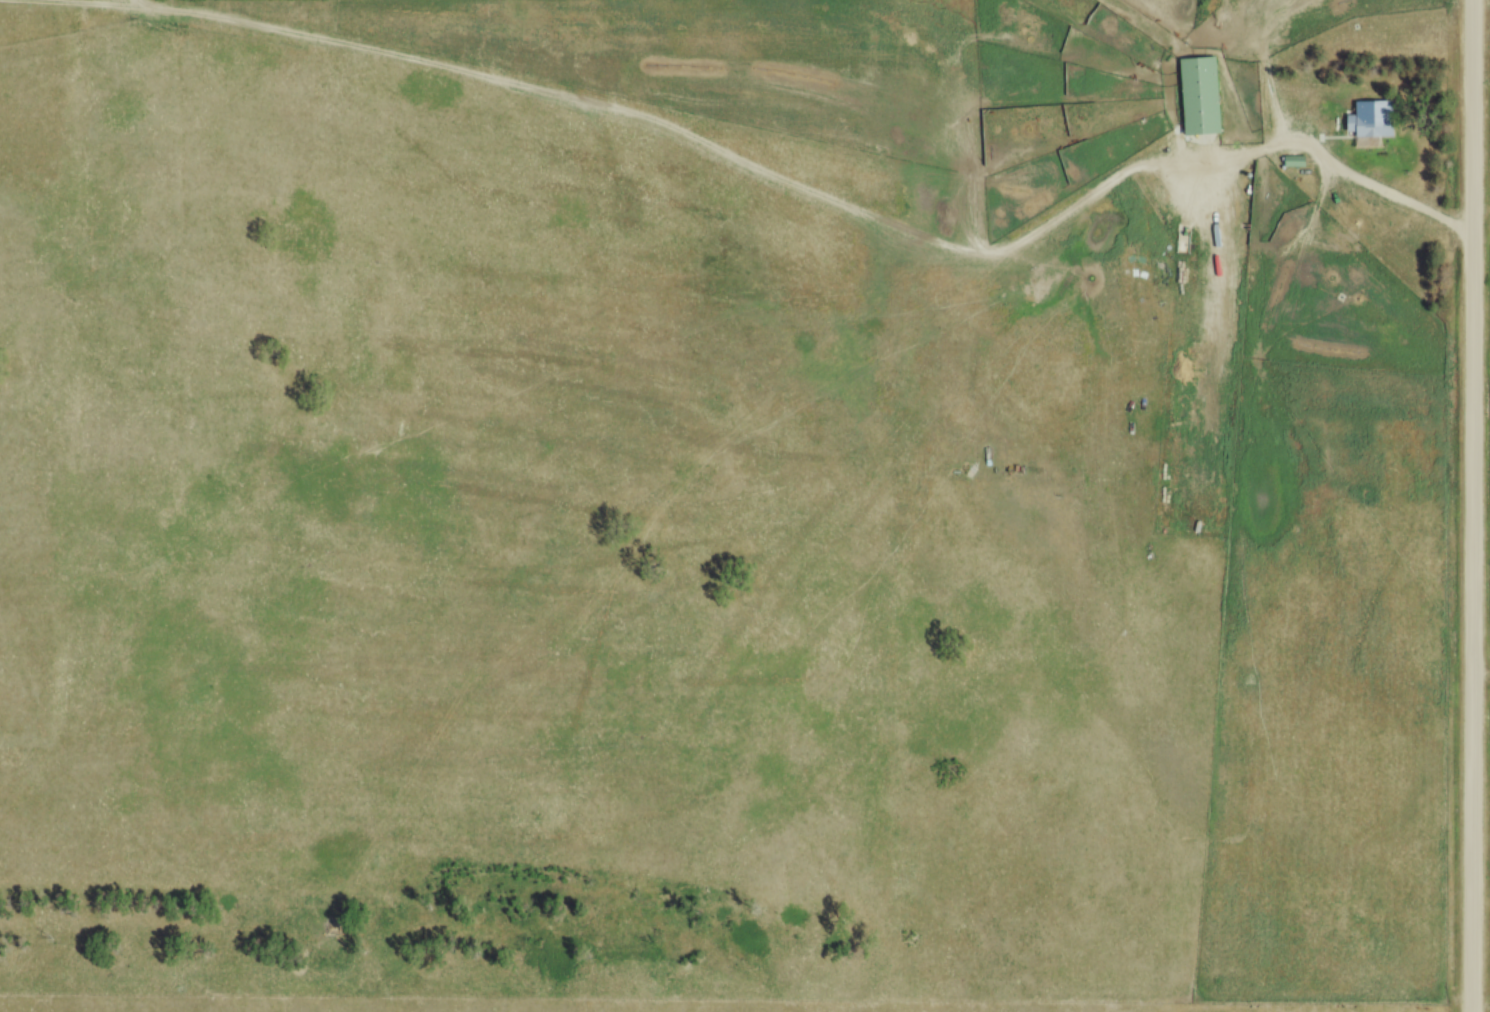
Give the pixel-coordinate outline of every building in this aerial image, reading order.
[(1184,61),(1190,137),(1224,135),(1218,59),(1184,61)] [(1350,117),(1350,139),(1398,139),(1398,117),(1350,117)]
